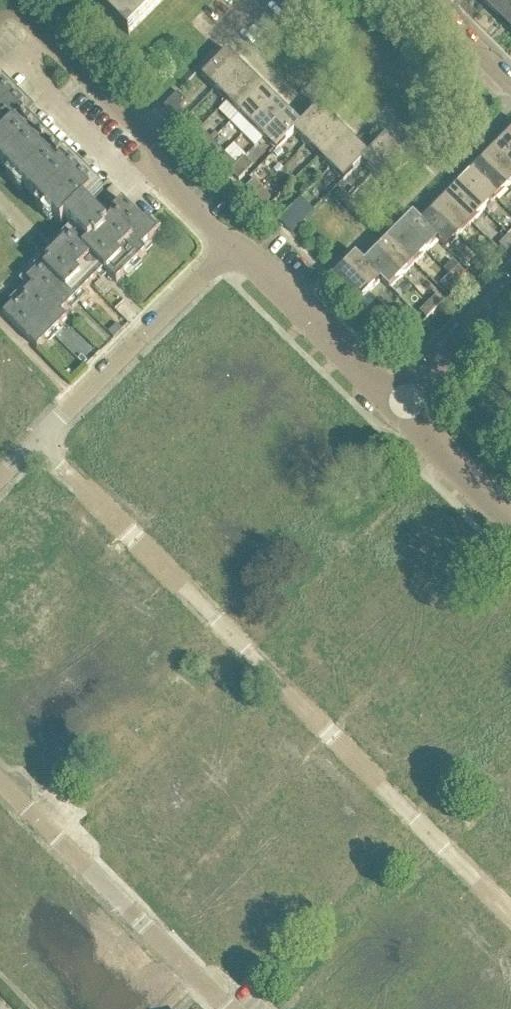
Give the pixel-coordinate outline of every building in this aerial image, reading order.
[(130,38),(168,0),(105,0),(99,7),(130,38)] [(510,20),(510,0),(496,0),(488,8),(505,25),(510,20)] [(203,80),(215,91),(241,65),(229,54),(203,80)] [(215,91),(227,104),(253,78),(241,65),(215,91)] [(227,104),(239,116),(265,90),(253,78),(227,104)] [(239,116),(252,128),(278,102),(265,90),(239,116)] [(63,228),(67,224),(89,247),(85,251),(75,241),(69,247),(67,244),(28,283),(34,289),(5,317),(39,351),(68,322),(63,316),(105,274),(118,286),(148,257),(143,252),(162,233),(149,221),(145,226),(124,204),(104,224),(85,205),(98,192),(0,93),(0,165),(63,228)] [(165,108),(181,125),(188,118),(180,110),(187,103),(179,95),(165,108)] [(252,128),(264,140),(290,114),(278,102),(252,128)] [(295,134),(295,135),(307,146),(333,120),(320,108),(302,126),(302,127),(295,134)] [(280,151),(295,135),(295,134),(302,127),(302,126),(290,114),(264,140),(277,153),(280,151)] [(188,118),(181,125),(191,135),(198,128),(188,118)] [(307,146),(319,158),(345,132),(333,120),(307,146)] [(319,158),(331,170),(357,144),(345,132),(319,158)] [(198,141),(207,150),(213,143),(205,134),(198,141)] [(362,164),(363,165),(374,176),(400,150),(388,138),(369,156),(370,157),(362,164)] [(494,152),(510,168),(510,144),(506,140),(494,152)] [(213,143),(207,150),(215,159),(222,152),(213,143)] [(344,183),(363,165),(362,164),(370,157),(369,156),(357,144),(331,170),(344,183)] [(400,150),(374,176),(387,189),(413,163),(400,150)] [(482,164),(508,190),(510,187),(510,168),(494,152),(482,164)] [(222,166),(231,174),(238,167),(229,158),(222,166)] [(482,164),(470,176),(496,202),(508,190),(482,164)] [(238,167),(231,174),(240,183),(247,176),(238,167)] [(470,176),(458,189),(484,214),(496,202),(470,176)] [(246,189),(255,198),(262,191),(253,182),(246,189)] [(458,189),(445,201),(471,227),(484,214),(458,189)] [(262,191),(255,198),(264,207),(270,200),(262,191)] [(336,198),(345,207),(351,200),(343,191),(336,198)] [(351,200),(345,207),(353,216),(360,209),(351,200)] [(445,201),(433,213),(459,239),(471,227),(445,201)] [(270,214),(279,222),(286,215),(278,206),(270,214)] [(433,213),(422,224),(422,225),(439,242),(448,251),(459,239),(433,213)] [(286,215),(279,222),(288,231),(295,224),(286,215)] [(414,216),(401,229),(427,255),(439,242),(422,225),(422,224),(414,216)] [(401,229),(388,241),(414,267),(427,255),(401,229)] [(509,238),(500,247),(507,254),(510,250),(510,241),(509,238)] [(388,241),(376,253),(402,279),(414,267),(388,241)] [(376,253),(365,265),(382,283),(390,291),(402,279),(376,253)] [(493,254),(484,263),(492,270),(500,261),(493,254)] [(357,256),(344,269),(370,295),(382,283),(365,265),(357,256)] [(476,272),(483,279),(492,270),(484,263),(476,272)] [(370,295),(344,269),(332,281),(358,307),(370,295)] [(459,269),(450,277),(457,284),(466,276),(459,269)] [(457,284),(450,277),(441,286),(448,293),(450,291),(454,295),(461,288),(457,284)] [(438,296),(429,305),(436,312),(445,303),(438,296)] [(436,312),(429,305),(421,314),(428,321),(436,312)] [(402,309),(393,318),(400,325),(409,316),(402,309)] [(400,325),(393,318),(385,327),(392,334),(400,325)] [(115,341),(123,332),(117,326),(109,335),(115,341)] [(75,379),(69,373),(65,377),(71,383),(75,379)] [(483,992),(471,992),(472,1008),(483,1008),(483,992)]
